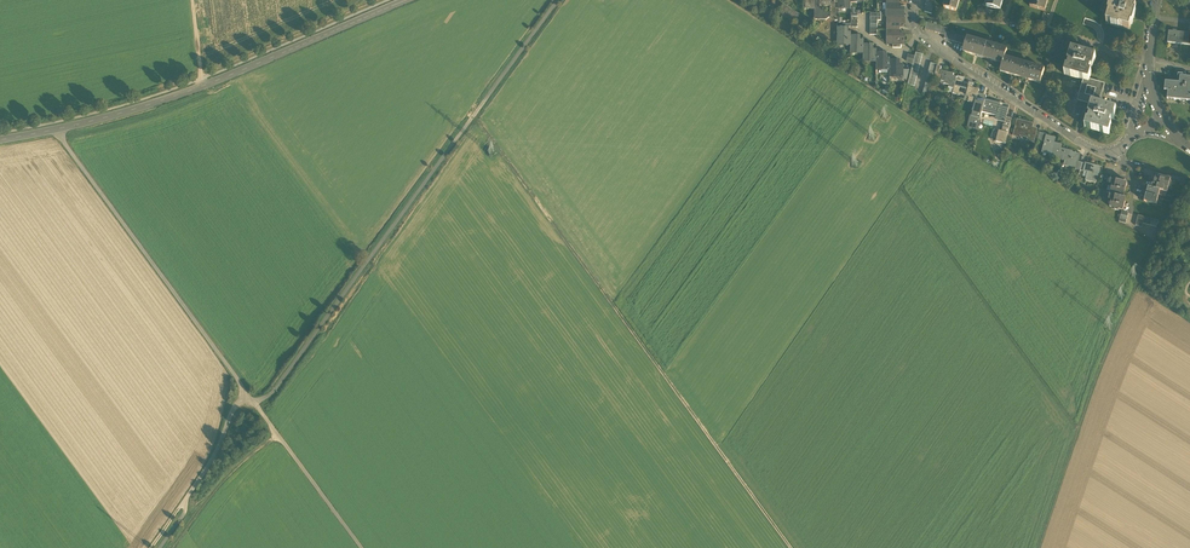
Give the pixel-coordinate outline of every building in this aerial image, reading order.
[(814,10),(814,5),(814,0),(805,0),(805,9),(814,10)] [(818,5),(818,8),(823,8),(823,7),(829,7),(829,13),(829,17),(835,21),(837,21),(837,9),(838,0),(818,0),(818,5)] [(837,9),(846,9),(846,6),(851,6),(851,2),(851,0),(838,0),(837,9)] [(956,11),(959,0),(946,0),(944,7),(956,11)] [(1000,10),(1003,0),(988,0),(986,6),(1000,10)] [(1048,0),(1032,0),(1030,6),(1045,11),(1048,0)] [(1129,29),(1131,24),(1132,24),(1136,12),(1134,11),(1136,6),(1125,3),(1125,5),(1122,4),(1123,2),(1116,0),(1112,0),(1111,4),(1110,4),(1107,12),(1109,12),(1106,22),(1111,24),(1111,25),(1119,27),(1119,26),(1129,29)] [(890,17),(891,17),(904,17),(904,8),(899,8),(898,8),(898,4),(897,4),(889,4),(887,4),(887,10),(890,13),(891,13),(890,17)] [(778,13),(795,23),(797,19),(796,18),(798,15),(783,5),(778,13)] [(829,17),(829,13),(823,13),(823,8),(818,8),(818,5),(814,5),(814,10),(814,20),(826,20),(829,17)] [(933,7),(932,6),(926,5),(924,12),(931,14),(933,7)] [(888,25),(887,30),(898,31),(898,27),(900,27),(905,27),(905,17),(904,17),(891,17),(891,21),(890,22),(890,25),(888,25)] [(925,28),(935,31),(937,24),(927,22),(925,28)] [(935,31),(946,34),(946,31),(947,27),(937,24),(935,31)] [(849,44),(850,45),(850,36),(850,34),(847,34),(847,32),(847,27),(842,27),(837,27),(837,30),(837,37),(837,39),(837,41),(841,41),(841,42),(844,44),(845,44),(845,45),(846,46),(848,46),(849,45),(849,44)] [(898,34),(898,31),(887,30),(887,34),(889,35),(887,37),(891,40),(891,44),(893,44),(901,44),(904,44),(904,41),(905,41),(905,40),(904,40),(904,34),(901,34),(898,34)] [(944,38),(955,41),(957,34),(946,31),(946,34),(944,38)] [(1181,43),(1182,32),(1169,31),(1168,42),(1174,43),(1174,41),(1181,42),(1181,43)] [(1182,32),(1181,43),(1189,44),(1189,33),(1182,32)] [(967,37),(957,34),(955,41),(965,44),(967,38),(967,37)] [(860,36),(850,36),(850,45),(850,48),(850,49),(854,49),(854,50),(857,53),(863,53),(864,44),(864,42),(860,42),(860,40),(860,36)] [(963,52),(983,58),(987,44),(967,38),(965,44),(963,52)] [(870,44),(864,44),(863,53),(863,56),(863,58),(868,58),(870,61),(871,59),(873,61),(877,61),(877,53),(877,51),(873,51),(873,49),(873,45),(870,45),(870,44)] [(1007,49),(987,44),(983,58),(1003,63),(1004,58),(1007,49)] [(1064,74),(1084,80),(1089,81),(1089,80),(1091,73),(1089,72),(1092,62),(1094,62),(1096,57),(1071,50),(1070,55),(1071,56),(1068,67),(1066,67),(1064,74)] [(886,53),(877,53),(877,61),(877,64),(877,66),(881,66),(881,70),(890,70),(890,60),(886,59),(886,58),(886,53)] [(1000,72),(1020,77),(1024,63),(1004,58),(1003,63),(1000,72)] [(900,60),(890,60),(890,70),(890,77),(903,77),(903,70),(903,67),(899,67),(899,64),(900,60)] [(1044,69),(1024,63),(1020,77),(1040,83),(1044,69)] [(936,69),(936,72),(935,75),(934,77),(941,79),(943,71),(941,71),(941,68),(937,67),(936,69)] [(949,87),(954,89),(956,79),(957,77),(953,76),(954,74),(943,71),(941,79),(941,81),(944,82),(944,84),(949,85),(949,87)] [(1183,76),(1183,74),(1178,74),(1177,82),(1165,81),(1165,90),(1168,90),(1167,98),(1189,101),(1189,77),(1183,76)] [(962,81),(956,79),(954,89),(953,93),(969,97),(968,102),(975,103),(975,104),(978,94),(979,90),(969,87),(969,85),(962,83),(962,81)] [(1104,84),(1089,80),(1089,81),(1084,80),(1078,100),(1091,104),(1092,103),(1098,105),(1104,84)] [(986,96),(978,94),(975,104),(975,103),(973,111),(981,113),(982,112),(985,99),(985,100),(986,96)] [(990,101),(985,100),(985,99),(982,112),(996,116),(996,118),(1003,120),(1003,121),(1004,121),(1005,121),(1006,116),(1008,109),(999,106),(1000,104),(990,101)] [(1116,110),(1098,105),(1092,103),(1091,104),(1090,109),(1091,109),(1088,121),(1087,120),(1085,127),(1109,134),(1111,126),(1110,125),(1113,115),(1114,115),(1116,110)] [(977,131),(981,113),(973,111),(972,114),(970,113),(966,128),(977,131)] [(1004,124),(1010,125),(1012,118),(1006,116),(1005,121),(1004,121),(1004,124)] [(1034,140),(1036,131),(1037,130),(1032,129),(1033,124),(1023,122),(1023,121),(1018,120),(1014,135),(1019,136),(1020,134),(1029,137),(1029,139),(1034,140)] [(996,141),(1006,143),(1010,125),(1004,124),(1002,131),(999,131),(996,141)] [(1047,134),(1040,132),(1038,140),(1045,142),(1047,136),(1047,134)] [(1049,157),(1058,159),(1061,148),(1061,144),(1053,142),(1054,138),(1047,136),(1045,142),(1044,145),(1044,146),(1043,151),(1050,153),(1049,157)] [(1073,151),(1061,148),(1058,159),(1067,161),(1067,165),(1076,167),(1077,162),(1079,155),(1072,153),(1073,151)] [(1085,180),(1096,183),(1099,171),(1100,167),(1094,165),(1086,163),(1085,164),(1084,170),(1088,170),(1087,172),(1085,180)] [(1153,186),(1153,189),(1152,189),(1160,191),(1167,193),(1171,179),(1156,175),(1156,178),(1154,178),(1152,185),(1153,186)] [(1114,210),(1118,211),(1118,209),(1123,210),(1126,199),(1123,198),(1127,184),(1124,183),(1125,180),(1111,176),(1109,184),(1112,184),(1108,199),(1111,200),(1109,207),(1115,208),(1114,210)] [(1158,198),(1160,191),(1152,189),(1153,189),(1148,187),(1147,191),(1146,190),(1145,194),(1158,198)] [(1144,198),(1145,199),(1146,199),(1145,202),(1146,202),(1156,205),(1158,198),(1145,194),(1144,198)] [(1119,222),(1126,224),(1129,213),(1122,211),(1119,222)]
